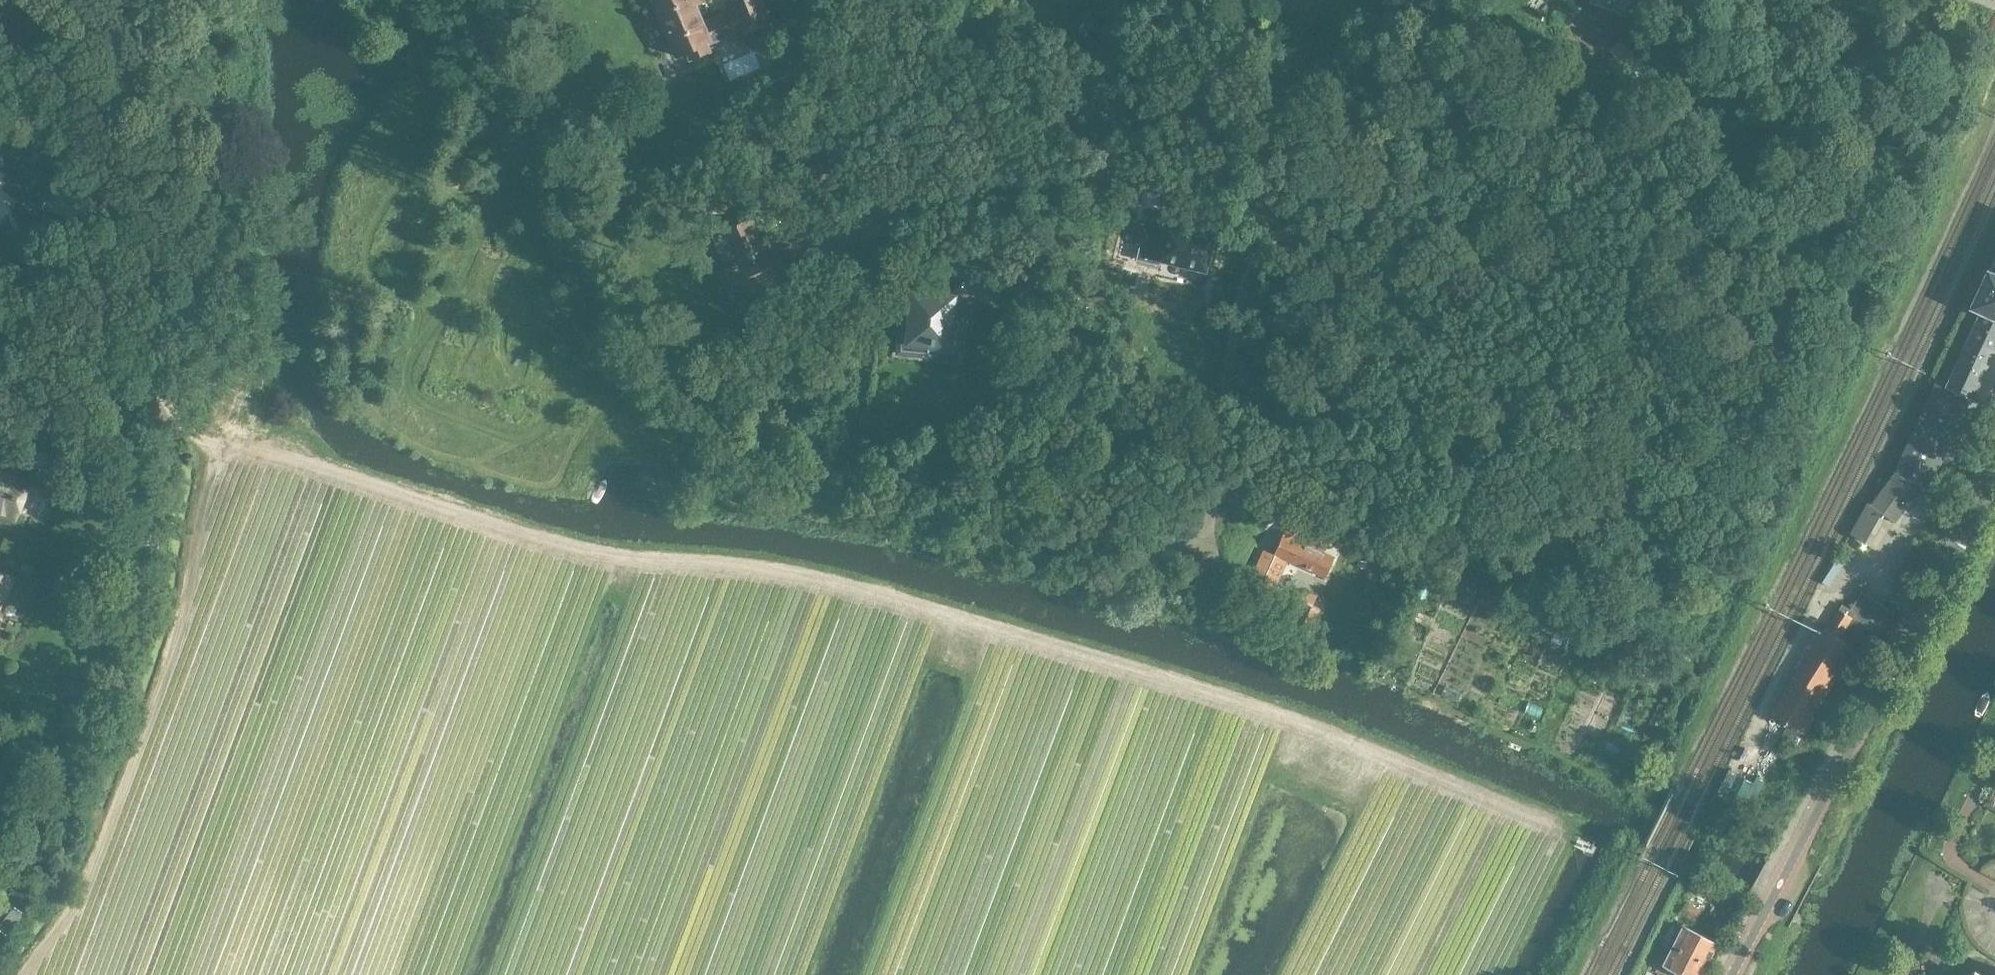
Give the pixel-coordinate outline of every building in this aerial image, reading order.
[(670,45),(669,47),(671,54),(674,54),(675,58),(685,54),(689,61),(712,50),(709,44),(740,32),(742,36),(747,34),(752,46),(756,44),(751,32),(772,24),(762,0),(740,0),(728,5),(730,9),(704,21),(697,5),(706,1),(706,0),(650,0),(659,22),(658,23),(666,41),(668,40),(670,45)] [(790,37),(815,12),(803,0),(799,0),(775,23),(790,37)] [(1619,6),(1633,11),(1636,2),(1639,3),(1640,0),(1621,0),(1619,6)] [(729,192),(717,198),(723,210),(735,204),(729,192)] [(1213,236),(1167,225),(1165,230),(1142,225),(1138,242),(1141,243),(1138,258),(1159,264),(1160,260),(1205,270),(1213,236)] [(754,258),(741,227),(719,236),(732,267),(711,276),(724,305),(780,282),(767,252),(754,258)] [(1987,272),(1971,306),(1981,311),(1947,384),(1938,380),(1895,471),(1870,504),(1880,511),(1893,522),(1920,483),(1925,486),(1938,465),(1970,397),(1971,397),(1994,345),(1994,274),(1994,276),(1987,272)] [(901,319),(900,332),(910,333),(909,342),(930,344),(929,352),(957,355),(959,334),(970,336),(972,308),(952,306),(953,298),(913,294),(911,320),(901,319)] [(0,469),(0,512),(16,518),(30,480),(0,469)] [(1880,511),(1870,504),(1867,501),(1849,533),(1863,541),(1880,511)] [(1286,528),(1275,553),(1269,550),(1250,594),(1286,610),(1282,620),(1312,634),(1321,610),(1312,606),(1317,595),(1302,589),(1299,597),(1296,596),(1294,598),(1275,590),(1288,559),(1325,576),(1334,556),(1298,540),(1300,534),(1286,528)] [(13,577),(0,572),(0,607),(13,577)] [(1787,727),(1779,741),(1801,752),(1809,738),(1802,734),(1821,699),(1827,688),(1854,645),(1854,644),(1866,626),(1840,607),(1795,676),(1773,718),(1787,727)] [(1558,872),(1563,856),(1553,852),(1547,869),(1558,872)] [(1679,913),(1693,920),(1699,910),(1686,902),(1679,913)] [(1672,945),(1707,963),(1717,943),(1682,924),(1672,945)] [(1672,945),(1662,965),(1680,974),(1701,974),(1707,963),(1672,945)]
